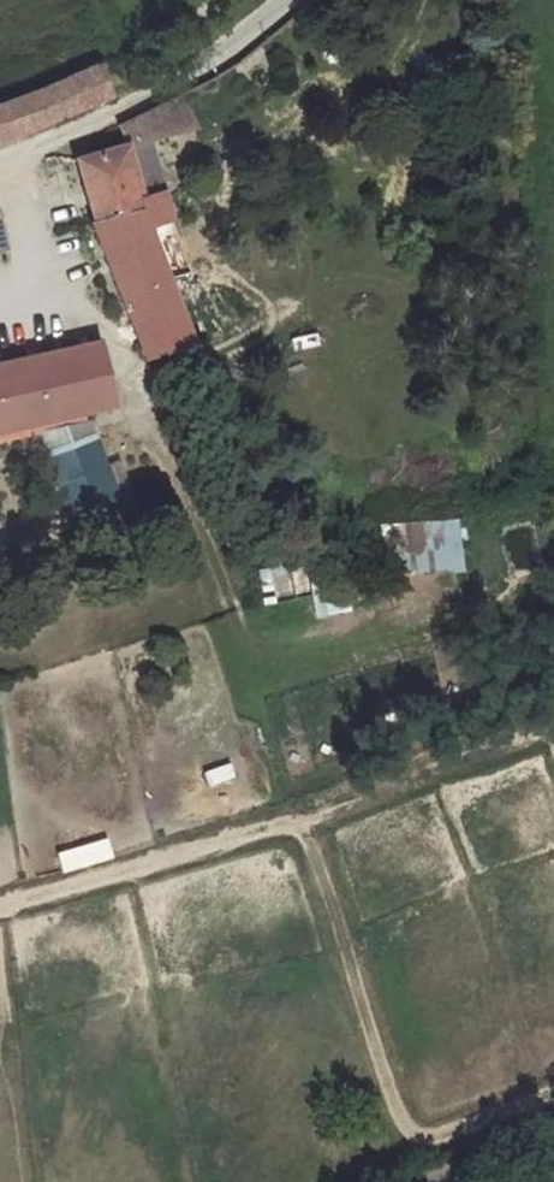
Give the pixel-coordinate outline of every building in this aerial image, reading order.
[(0,104),(0,140),(112,95),(102,63),(0,104)] [(171,129),(130,140),(138,165),(178,156),(171,129)] [(81,171),(103,234),(149,223),(154,239),(166,236),(179,233),(171,205),(144,213),(127,160),(81,171)] [(149,223),(103,234),(142,360),(186,347),(154,239),(149,223)] [(48,425),(46,416),(99,407),(120,403),(105,334),(0,351),(0,434),(48,425)] [(99,407),(46,416),(48,425),(69,539),(133,527),(122,466),(110,468),(99,407)] [(399,538),(400,570),(486,569),(486,538),(399,538)]
